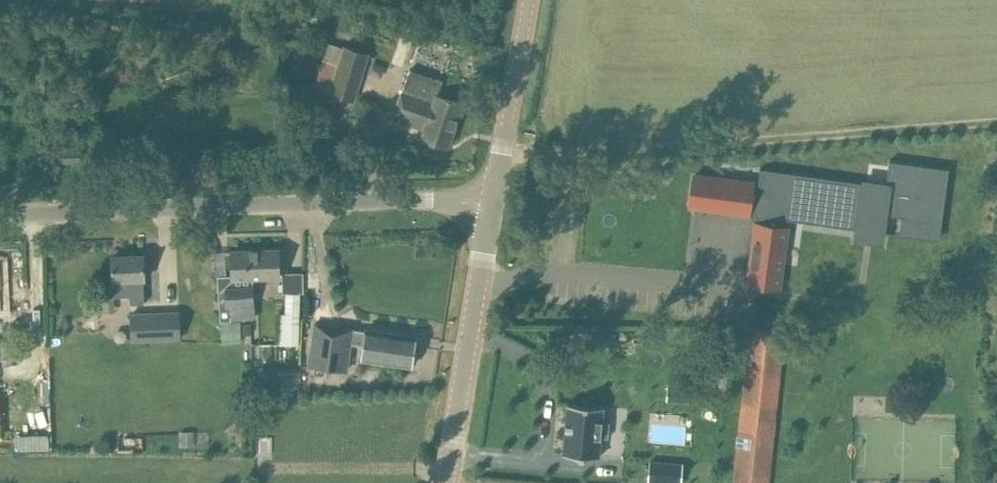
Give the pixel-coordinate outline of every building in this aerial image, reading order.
[(332,90),(332,91),(354,98),(368,53),(346,46),(340,65),(325,60),(316,85),(332,90)] [(442,80),(410,69),(393,119),(424,129),(422,137),(448,146),(463,104),(437,95),(442,80)] [(792,189),(694,176),(690,204),(749,212),(754,213),(759,218),(758,224),(750,283),(778,287),(792,189)] [(233,275),(218,276),(220,321),(255,317),(254,277),(280,276),(279,249),(232,251),(233,275)] [(114,295),(130,295),(131,303),(144,303),(143,279),(145,279),(145,274),(144,254),(112,256),(114,295)] [(300,344),(301,293),(287,294),(286,311),(280,311),(279,344),(300,344)] [(134,342),(181,340),(179,313),(132,315),(134,342)] [(244,334),(253,334),(253,323),(244,324),(244,334)] [(315,324),(313,344),(310,363),(347,368),(350,343),(364,345),(362,359),(411,366),(416,335),(367,328),(366,331),(315,324)] [(783,329),(752,326),(735,482),(767,482),(783,329)] [(590,331),(590,341),(612,341),(612,331),(590,331)] [(256,398),(300,397),(301,368),(263,369),(263,378),(256,378),(256,398)] [(582,403),(567,402),(565,453),(581,454),(580,455),(585,455),(585,454),(601,454),(602,434),(609,434),(609,419),(602,418),(603,404),(587,403),(587,402),(582,402),(582,403)] [(194,432),(180,432),(180,446),(194,446),(194,432)] [(48,436),(33,436),(34,451),(48,450),(48,436)] [(650,481),(669,482),(681,482),(683,463),(652,461),(650,481)]
